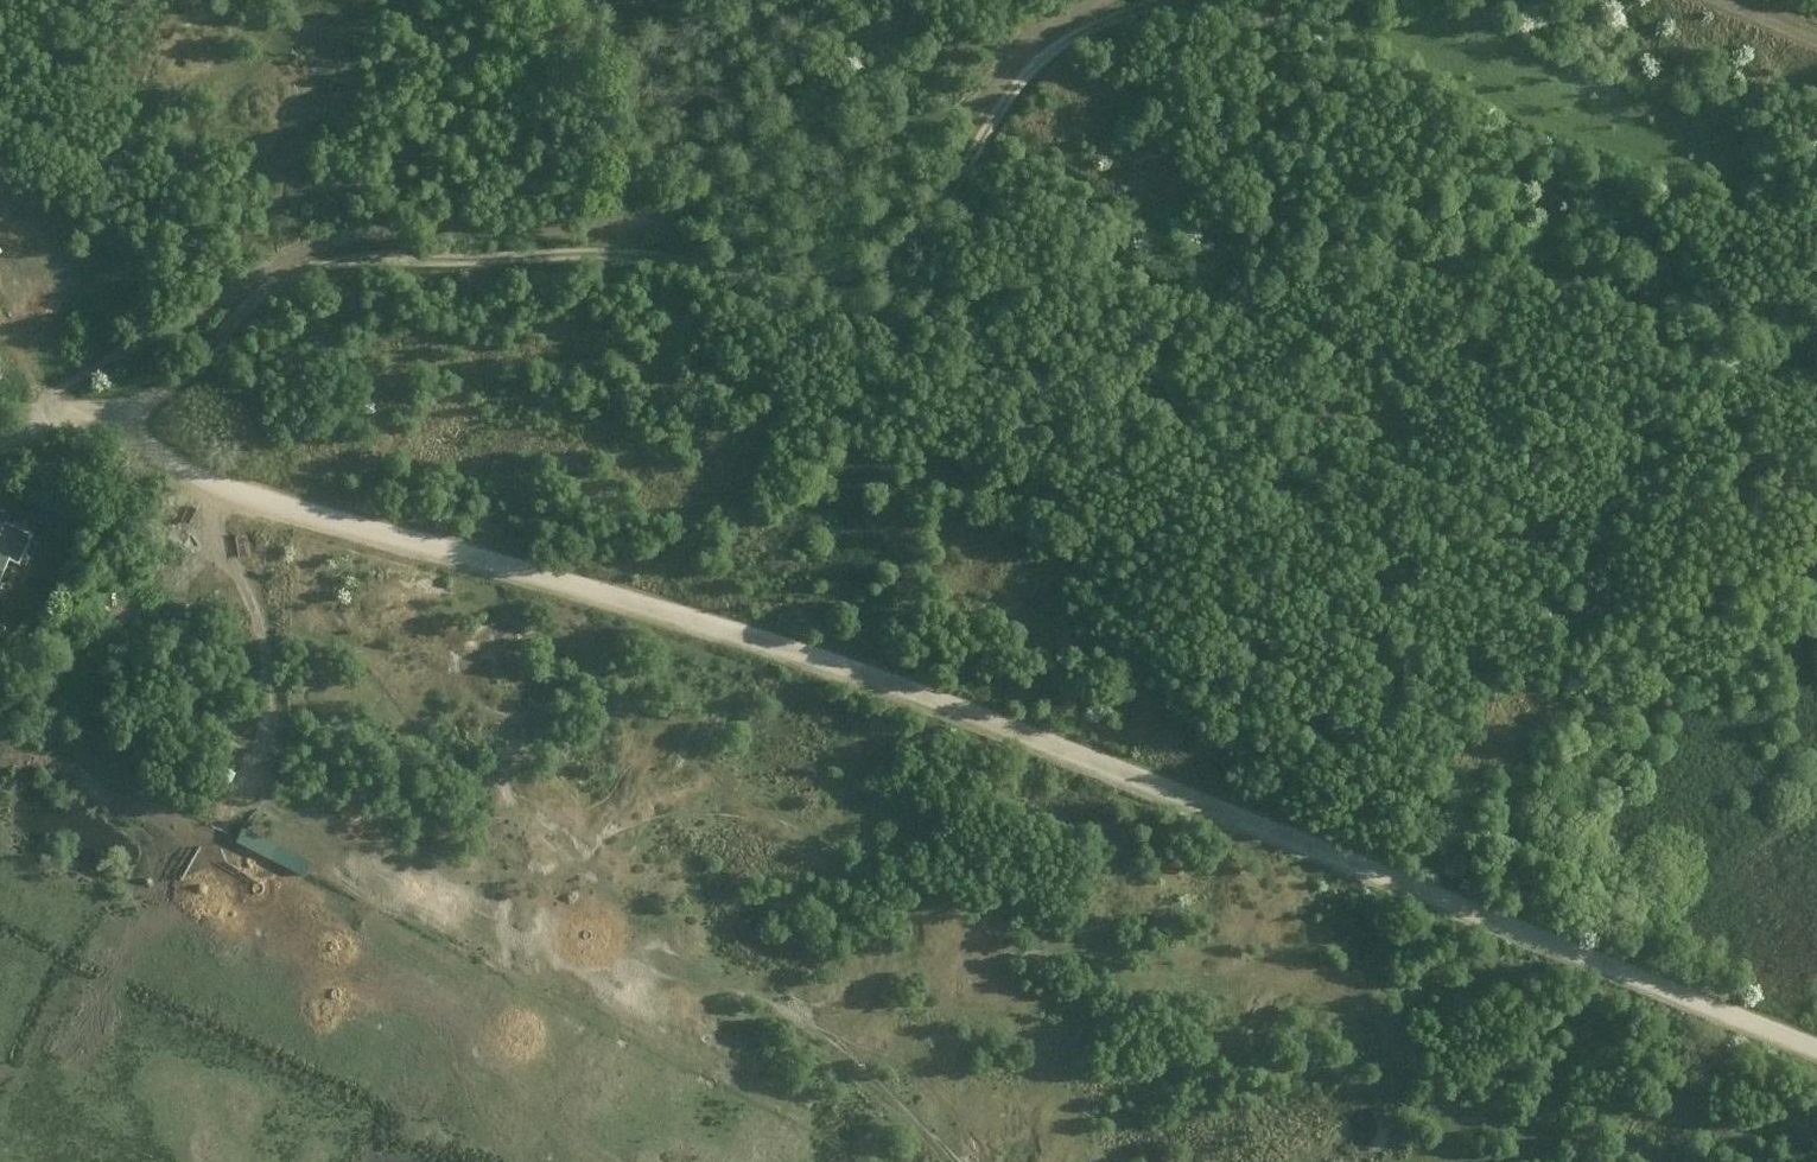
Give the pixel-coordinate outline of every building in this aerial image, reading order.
[(11,556),(29,565),(44,535),(8,517),(0,533),(0,577),(11,556)] [(304,873),(311,858),(243,824),(236,838),(304,873)]
